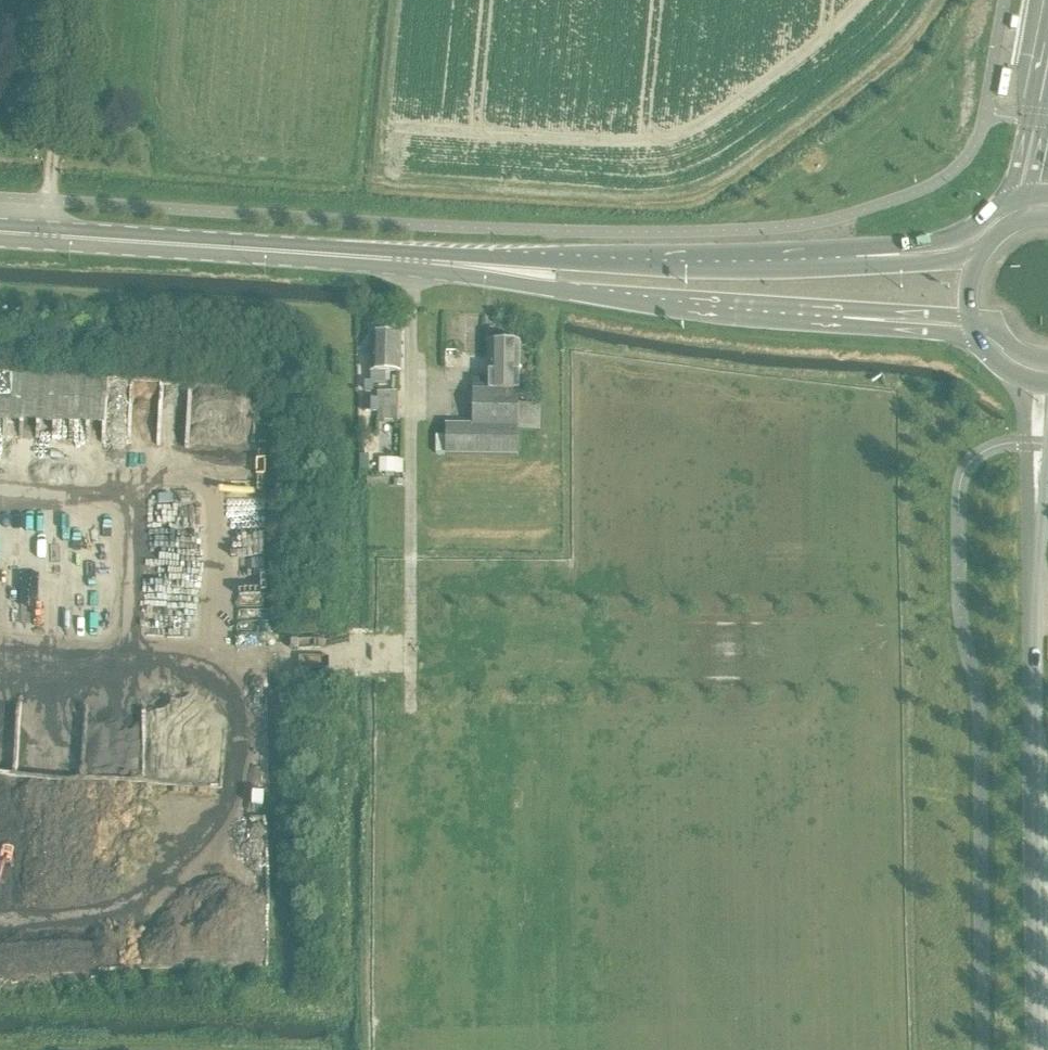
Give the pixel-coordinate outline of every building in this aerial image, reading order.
[(365,389),(373,389),(373,382),(385,383),(385,372),(401,372),(401,333),(372,332),(371,372),(371,381),(365,381),(365,389)] [(519,404),(520,341),(490,340),(490,380),(474,379),(473,425),(446,424),(446,453),(517,454),(518,430),(540,431),(541,405),(519,404)] [(378,420),(398,420),(398,391),(378,391),(378,420)] [(445,435),(436,435),(435,452),(445,453),(445,435)]
